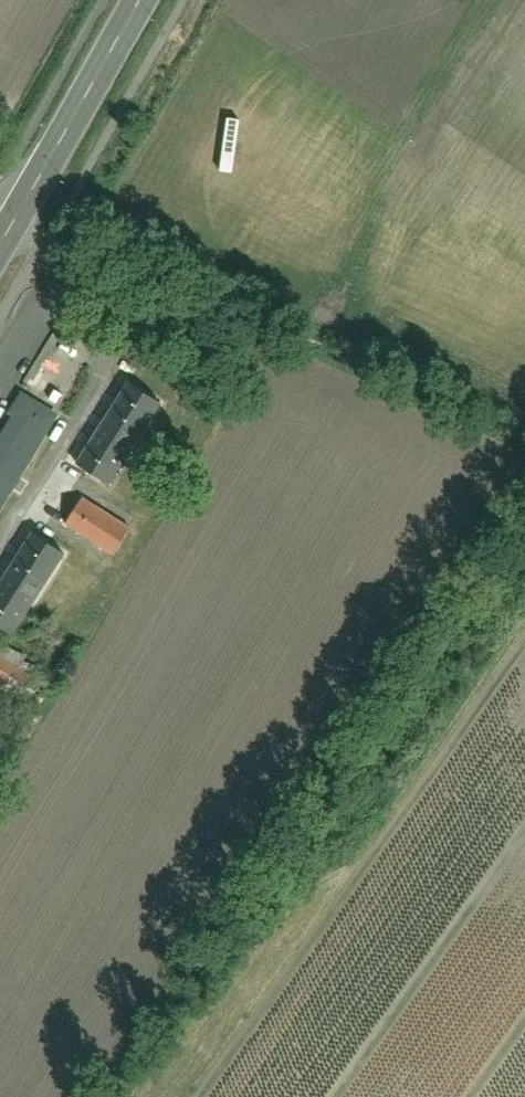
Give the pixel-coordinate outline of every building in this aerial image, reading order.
[(126,381),(109,408),(148,434),(166,407),(126,381)] [(22,395),(10,415),(13,417),(0,438),(0,521),(6,510),(4,509),(48,435),(51,436),(62,419),(22,395)] [(109,408),(92,434),(132,460),(148,434),(109,408)] [(132,460),(92,434),(74,462),(114,488),(132,460)] [(135,529),(83,499),(66,527),(118,558),(135,529)] [(30,533),(13,560),(52,586),(70,559),(30,533)] [(0,579),(0,589),(35,612),(52,586),(13,560),(0,579)] [(0,589),(0,628),(18,639),(35,612),(0,589)] [(0,657),(0,685),(34,705),(46,684),(0,657)]
